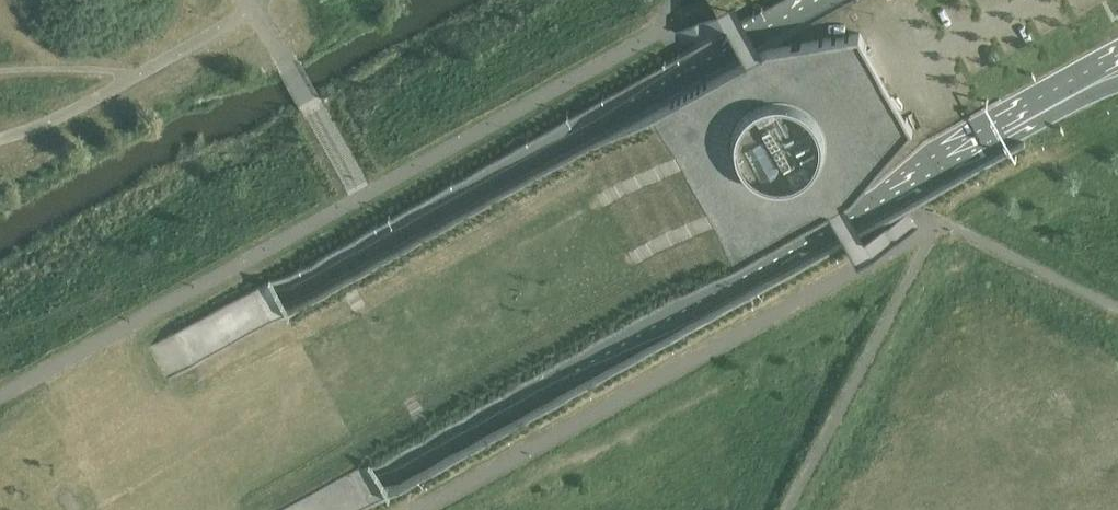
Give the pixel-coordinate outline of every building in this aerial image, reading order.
[(766,47),(653,110),(655,113),(679,158),(711,215),(736,260),(737,262),(737,263),(850,200),(856,194),(867,181),(874,174),(913,129),(908,120),(908,119),(906,116),(905,117),(901,119),(881,84),(861,48),(866,46),(867,45),(866,42),(865,42),(860,33),(774,46),(770,47),(766,47)] [(287,313),(270,284),(150,350),(149,350),(166,380),(226,346),(287,313)] [(373,463),(354,474),(288,509),(359,509),(389,493),(378,472),(373,463)]
